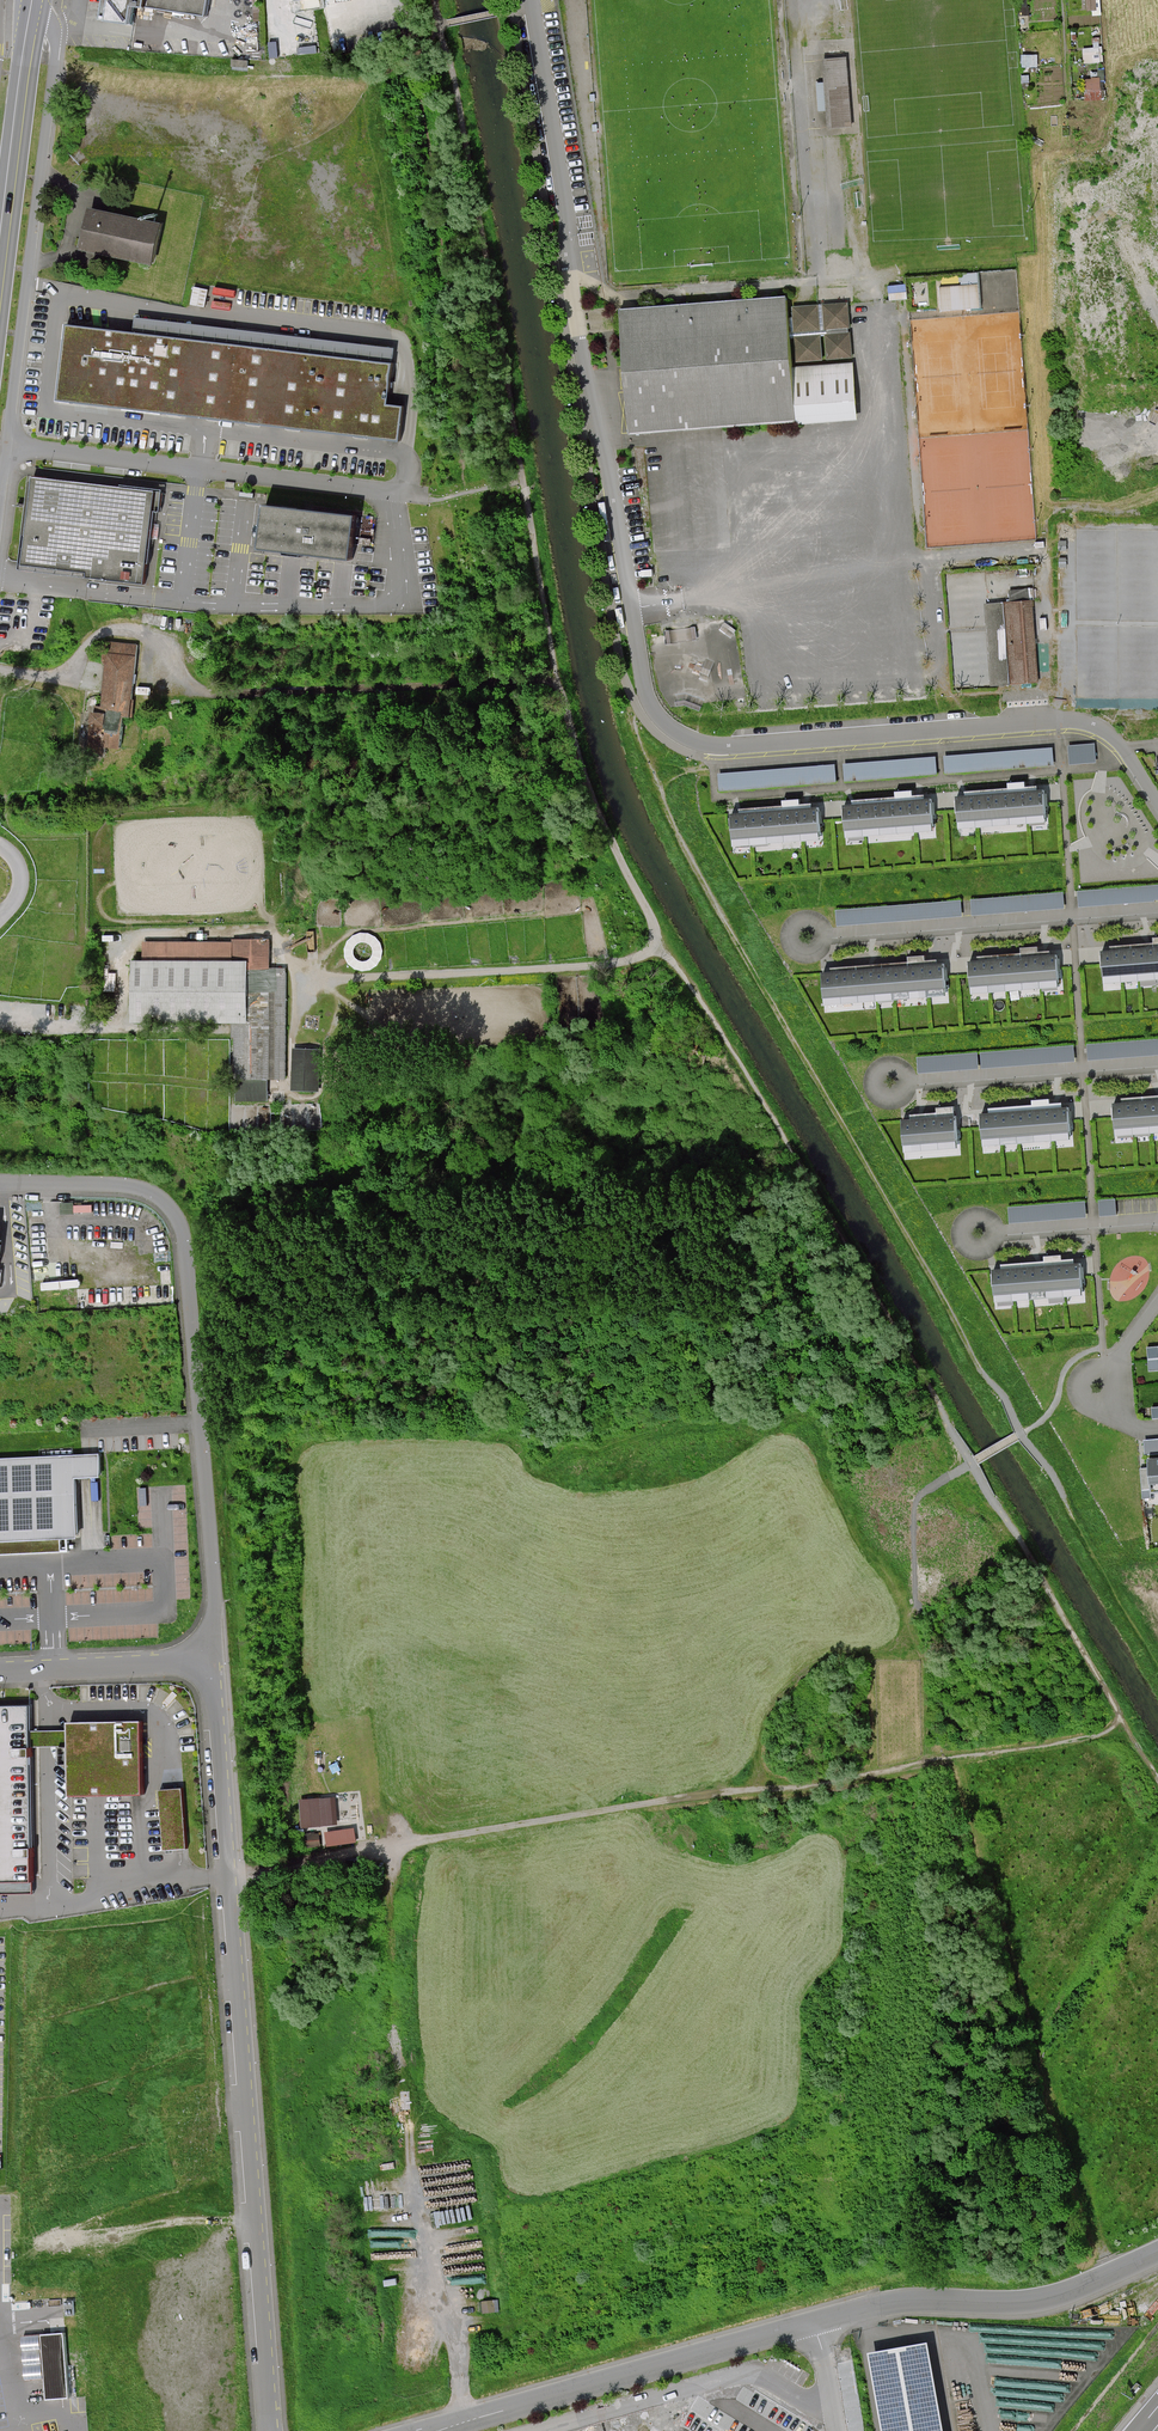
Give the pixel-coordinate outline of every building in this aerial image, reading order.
[(101,19),(117,21),(129,23),(131,7),(141,8),(147,9),(202,18),(205,0),(104,0),(101,19)] [(847,58),(823,59),(829,130),(852,128),(847,58)] [(156,221),(83,207),(75,250),(148,264),(156,221)] [(941,283),(941,308),(981,306),(980,282),(941,283)] [(888,286),(889,293),(907,292),(906,284),(888,286)] [(907,292),(889,293),(889,299),(889,301),(907,299),(907,292)] [(622,312),(630,431),(793,420),(790,370),(785,309),(785,301),(653,310),(622,312)] [(852,365),(847,304),(819,306),(785,309),(790,370),(852,365)] [(391,365),(68,324),(59,397),(397,440),(401,408),(386,406),(391,365)] [(797,424),(858,420),(853,365),(852,365),(790,370),(793,420),(797,424)] [(159,490),(28,475),(18,566),(140,580),(149,510),(157,511),(158,503),(159,490)] [(349,519),(262,508),(257,548),(310,555),(344,559),(349,519)] [(1010,602),(984,604),(991,689),(1041,684),(1032,588),(1009,590),(1010,602)] [(139,644),(109,641),(101,713),(92,712),(87,761),(105,763),(107,747),(119,748),(123,717),(131,718),(139,644)] [(1068,745),(1070,764),(1096,763),(1095,744),(1068,745)] [(943,756),(945,773),(1054,765),(1053,748),(943,756)] [(843,765),(845,782),(937,774),(936,757),(843,765)] [(835,764),(718,773),(719,792),(836,783),(835,764)] [(965,797),(956,797),(959,829),(1046,822),(1043,791),(1037,791),(1037,787),(1025,788),(1024,782),(1008,784),(1008,789),(965,792),(965,797)] [(853,806),(843,806),(846,838),(933,831),(931,799),(925,800),(924,796),(912,797),(912,791),(895,792),(895,798),(853,801),(853,806)] [(741,814),(730,814),(732,846),(820,840),(818,808),(813,809),(812,805),(799,805),(799,800),(782,801),(783,807),(740,809),(741,814)] [(1079,906),(1157,900),(1157,885),(1081,891),(1077,891),(1079,906)] [(971,900),(973,915),(1064,907),(1063,893),(971,900)] [(835,911),(836,926),(963,916),(961,901),(835,911)] [(229,938),(229,941),(229,960),(242,960),(242,967),(266,967),(266,938),(229,938)] [(1101,952),(1103,984),(1157,980),(1157,938),(1153,938),(1153,943),(1110,946),(1111,952),(1101,952)] [(140,941),(140,960),(229,960),(229,941),(140,941)] [(978,962),(969,962),(971,994),(1059,987),(1056,955),(1050,956),(1050,952),(1037,953),(1037,947),(1020,949),(1021,954),(977,957),(978,962)] [(831,973),(822,973),(824,1005),(945,995),(944,964),(937,965),(936,961),(925,962),(924,956),(907,958),(908,963),(831,968),(831,973)] [(242,1021),(242,967),(242,960),(229,960),(140,960),(128,960),(128,1021),(231,1021),(242,1021)] [(266,967),(242,967),(242,1021),(231,1021),(231,1040),(231,1077),(284,1078),(284,967),(266,967)] [(981,1053),(982,1068),(1075,1061),(1074,1046),(981,1053)] [(321,1051),(293,1049),(290,1091),(318,1092),(321,1051)] [(917,1058),(918,1073),(979,1069),(977,1053),(917,1058)] [(1113,1104),(1116,1138),(1157,1135),(1157,1096),(1121,1099),(1121,1104),(1113,1104)] [(989,1114),(980,1115),(983,1146),(1070,1140),(1067,1108),(1061,1108),(1061,1104),(1049,1104),(1049,1100),(1032,1101),(1033,1105),(989,1109),(989,1114)] [(910,1120),(901,1120),(904,1153),(958,1150),(954,1107),(936,1109),(937,1113),(910,1115),(910,1120)] [(1098,1201),(1099,1216),(1116,1215),(1115,1200),(1098,1201)] [(1009,1224),(1086,1218),(1085,1202),(1008,1208),(1009,1224)] [(1001,1270),(992,1271),(994,1303),(1082,1296),(1080,1264),(1074,1264),(1073,1260),(1061,1260),(1061,1256),(1044,1257),(1044,1262),(1001,1265),(1001,1270)] [(1148,1360),(1157,1359),(1157,1347),(1147,1348),(1148,1360)] [(1149,1372),(1157,1371),(1157,1359),(1148,1360),(1149,1372)] [(1144,1440),(1145,1456),(1157,1455),(1157,1439),(1144,1440)] [(0,1459),(0,1546),(73,1544),(71,1480),(95,1479),(94,1456),(0,1459)] [(1148,1460),(1151,1486),(1157,1485),(1157,1459),(1148,1460)] [(34,1704),(0,1705),(0,1893),(35,1893),(34,1704)] [(147,1719),(73,1720),(75,1794),(148,1792),(147,1719)] [(72,1761),(72,1744),(62,1744),(62,1761),(72,1761)] [(184,1787),(161,1789),(166,1850),(189,1848),(184,1787)] [(304,1801),(305,1824),(334,1823),(332,1799),(304,1801)] [(353,1829),(328,1833),(330,1844),(355,1841),(353,1829)] [(55,2333),(44,2334),(49,2399),(61,2398),(71,2397),(66,2332),(55,2333)] [(867,2355),(880,2430),(941,2430),(927,2345),(867,2355)] [(661,2422),(625,2430),(675,2430),(661,2422)]
